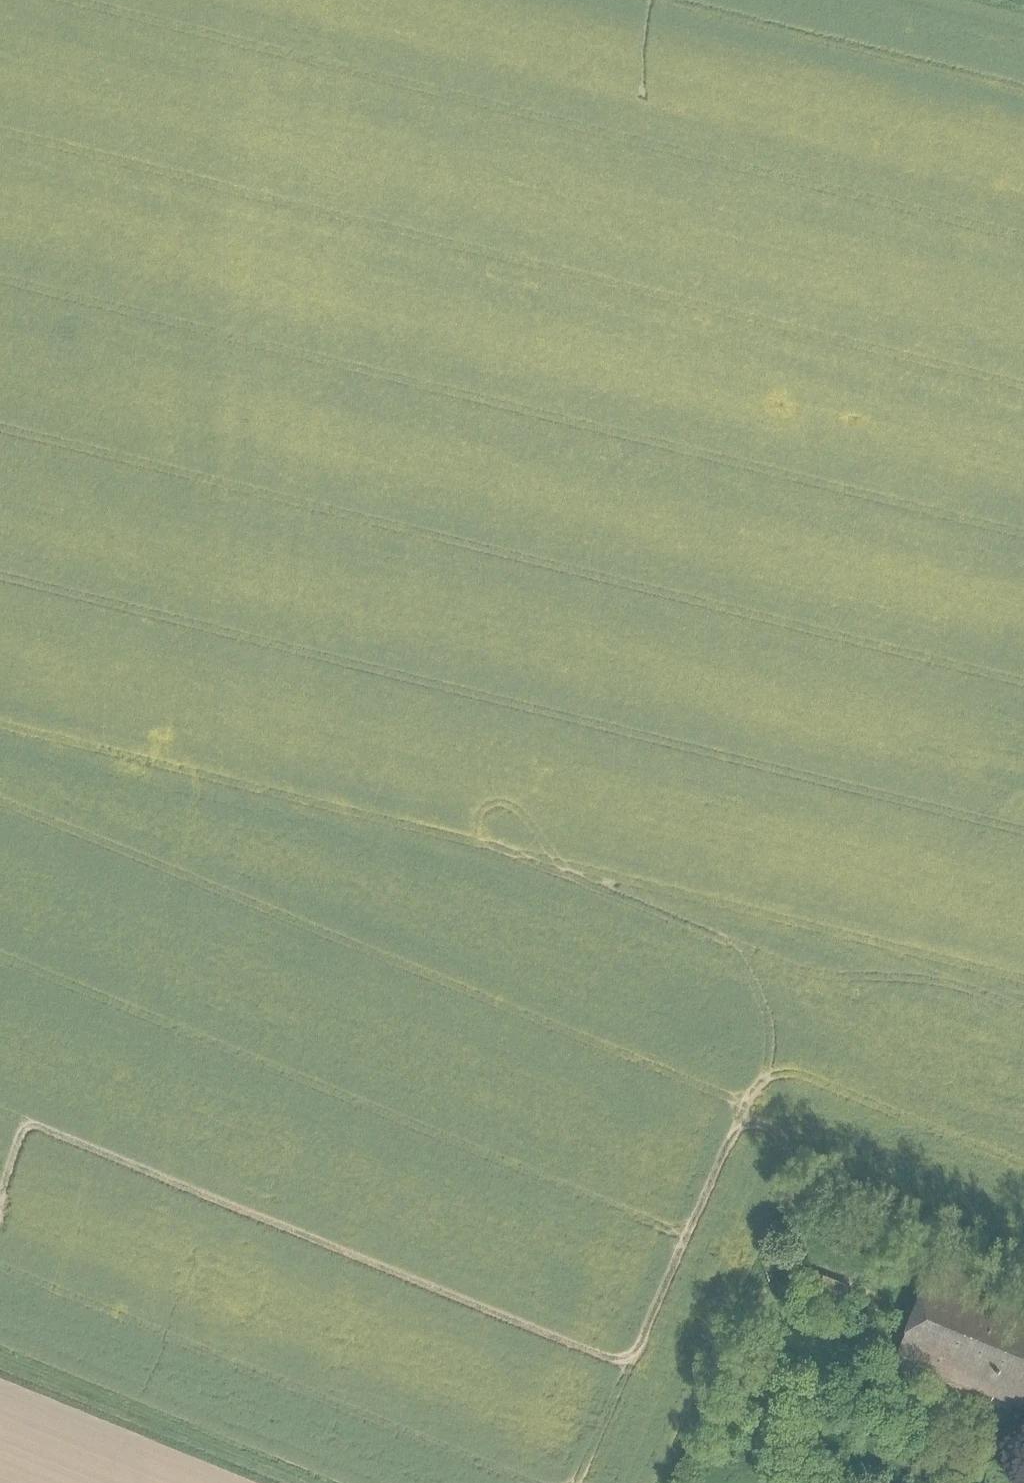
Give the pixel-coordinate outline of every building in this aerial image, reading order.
[(935,1251),(896,1351),(1023,1401),(1023,1285),(935,1251)]
